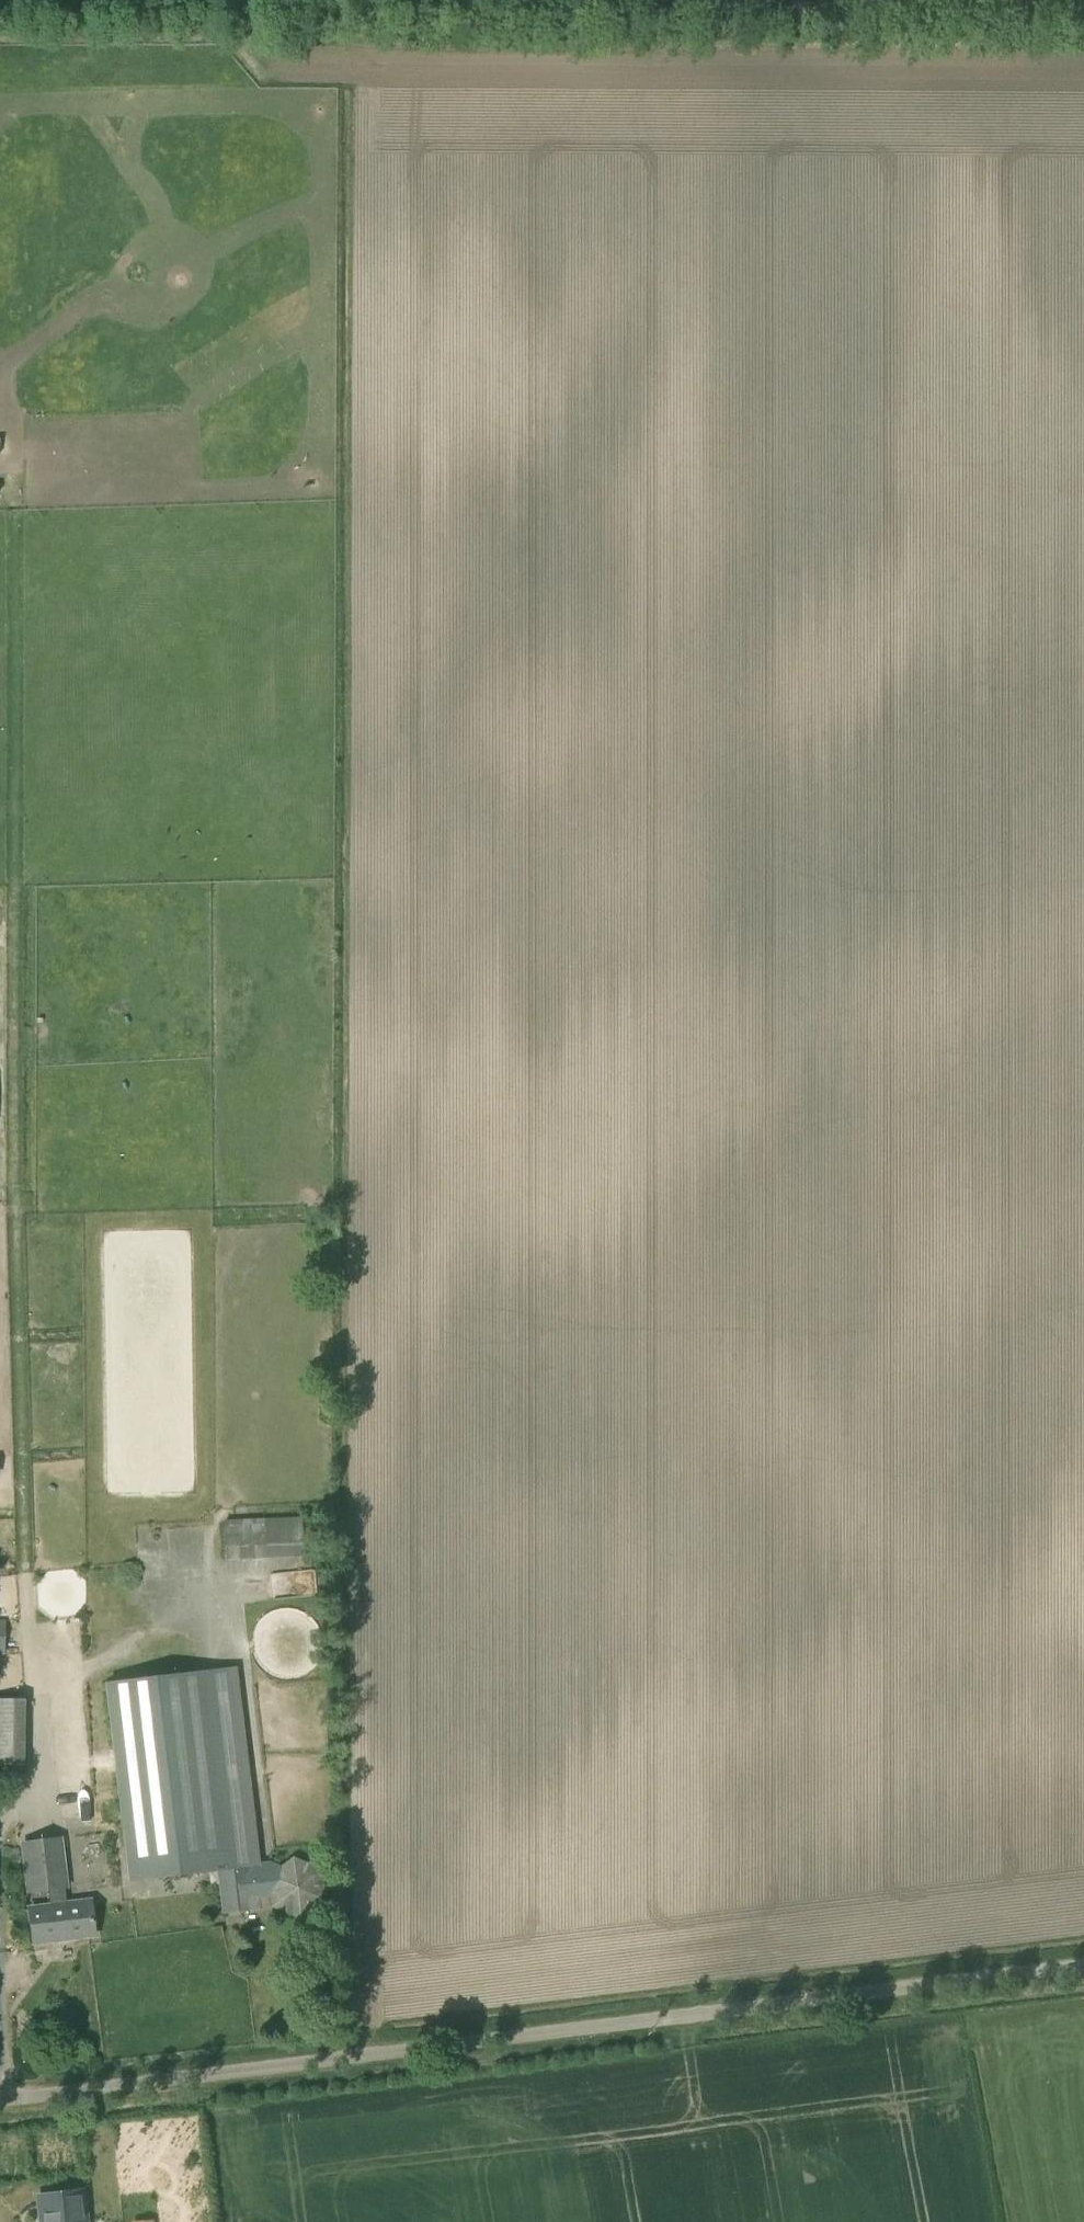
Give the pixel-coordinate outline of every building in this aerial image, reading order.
[(226,1561),(266,1558),(264,1518),(223,1521),(226,1561)] [(259,1863),(236,1669),(106,1684),(130,1881),(219,1870),(224,1913),(259,1909),(271,1908),(302,1920),(325,1901),(322,1869),(294,1857),(281,1866),(270,1861),(259,1863)] [(21,1765),(21,1699),(0,1699),(0,1765),(21,1765)] [(64,1905),(62,1888),(65,1887),(59,1839),(24,1844),(29,1892),(49,1889),(51,1907),(29,1909),(33,1942),(94,1935),(90,1902),(64,1905)] [(80,2194),(41,2198),(44,2221),(83,2221),(80,2194)]
